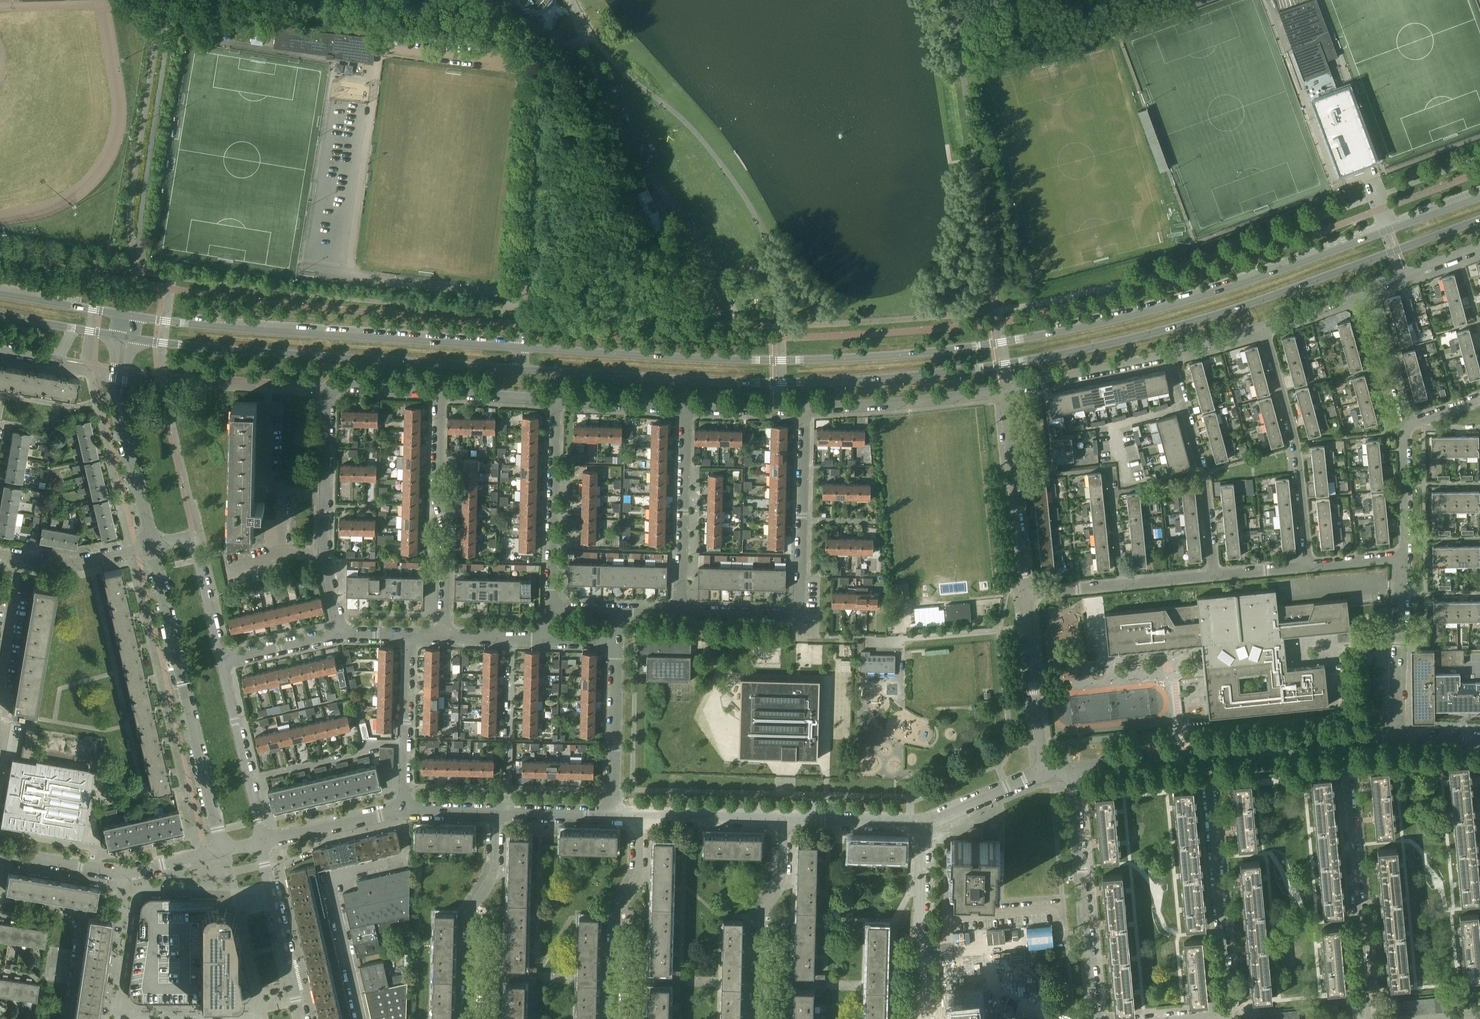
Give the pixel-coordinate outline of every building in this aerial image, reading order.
[(512,2),(517,1),(528,11),(543,10),(552,0),(512,0),(512,2)] [(1316,0),(1312,0),(1278,13),(1307,90),(1334,80),(1326,61),(1337,57),(1316,0)] [(253,32),(251,43),(262,45),(264,33),(253,32)] [(1376,160),(1348,85),(1311,99),(1339,174),(1376,160)] [(1158,174),(1168,171),(1146,110),(1137,114),(1158,174)] [(631,183),(654,233),(665,228),(657,211),(652,213),(647,203),(652,200),(647,189),(648,189),(643,178),(631,183)] [(1461,297),(1467,295),(1460,271),(1454,273),(1461,297)] [(1441,277),(1444,289),(1457,286),(1453,274),(1441,277)] [(1457,286),(1444,289),(1447,301),(1460,297),(1457,286)] [(1387,298),(1390,310),(1403,307),(1400,295),(1387,298)] [(1461,297),(1464,308),(1470,307),(1468,296),(1461,297)] [(1460,297),(1447,301),(1450,312),(1463,309),(1460,297)] [(1403,307),(1390,310),(1393,322),(1406,318),(1403,307)] [(1463,309),(1450,312),(1454,325),(1466,321),(1463,309)] [(1406,318),(1393,322),(1396,333),(1409,330),(1406,318)] [(1337,324),(1340,336),(1353,333),(1349,320),(1337,324)] [(1456,332),(1459,344),(1472,341),(1468,329),(1456,332)] [(1409,330),(1396,333),(1400,345),(1412,342),(1409,330)] [(1353,333),(1340,336),(1343,348),(1356,344),(1353,333)] [(1281,339),(1285,351),(1297,348),(1294,335),(1281,339)] [(1472,341),(1459,344),(1462,356),(1475,352),(1472,341)] [(1356,344),(1343,348),(1346,359),(1359,356),(1356,344)] [(1244,349),(1247,361),(1260,357),(1257,345),(1244,349)] [(1297,348),(1285,351),(1288,362),(1300,359),(1297,348)] [(1402,353),(1405,365),(1418,362),(1414,350),(1402,353)] [(1475,352),(1462,356),(1465,367),(1478,364),(1475,352)] [(1359,356),(1346,359),(1350,371),(1362,368),(1359,356)] [(1260,357),(1247,361),(1250,372),(1263,369),(1260,357)] [(1300,359),(1288,362),(1291,374),(1303,371),(1300,359)] [(1189,364),(1192,376),(1204,372),(1201,360),(1189,364)] [(1418,362),(1405,365),(1408,376),(1421,373),(1418,362)] [(1465,367),(1469,380),(1479,376),(1479,372),(1478,364),(1465,367)] [(0,366),(0,386),(13,388),(16,369),(0,366)] [(47,374),(34,372),(16,369),(13,388),(44,394),(47,374)] [(1263,369),(1250,372),(1253,384),(1266,380),(1263,369)] [(1168,389),(1164,371),(1154,373),(1158,392),(1168,389)] [(1303,371),(1291,374),(1294,386),(1307,383),(1303,371)] [(1204,372),(1192,376),(1195,387),(1208,384),(1204,372)] [(1158,392),(1154,373),(1143,375),(1147,394),(1158,392)] [(1421,373),(1408,376),(1411,388),(1424,385),(1421,373)] [(79,379),(47,374),(44,394),(76,399),(79,379)] [(1147,394),(1143,375),(1132,377),(1136,396),(1147,394)] [(1351,378),(1355,390),(1367,387),(1364,375),(1351,378)] [(1136,396),(1132,377),(1122,379),(1126,398),(1126,400),(1137,398),(1136,396)] [(1126,398),(1122,379),(1111,381),(1115,400),(1126,398)] [(1266,380),(1253,384),(1257,396),(1269,393),(1266,380)] [(1115,400),(1111,381),(1100,384),(1104,402),(1115,400)] [(1104,402),(1100,384),(1090,386),(1094,404),(1104,402)] [(1208,384),(1195,387),(1198,399),(1211,395),(1208,384)] [(1424,385),(1411,388),(1415,400),(1427,397),(1424,385)] [(1094,404),(1090,386),(1079,388),(1083,407),(1094,404)] [(1295,390),(1298,402),(1311,398),(1308,386),(1295,390)] [(1367,387),(1355,390),(1358,402),(1370,399),(1367,387)] [(1083,407),(1079,388),(1068,390),(1073,411),(1083,409),(1083,407)] [(1073,411),(1068,390),(1058,392),(1063,416),(1073,413),(1073,411)] [(1063,416),(1058,392),(1047,394),(1049,404),(1047,404),(1048,412),(1051,412),(1052,418),(1063,416)] [(1211,395),(1198,399),(1202,411),(1214,408),(1211,395)] [(1258,400),(1261,412),(1274,408),(1270,396),(1258,400)] [(1311,398),(1298,402),(1302,413),(1314,410),(1311,398)] [(1370,399),(1358,402),(1361,413),(1373,410),(1370,399)] [(234,401),(234,410),(230,537),(253,538),(254,515),(271,516),(272,498),(255,497),(257,402),(234,401)] [(405,407),(405,419),(421,420),(421,407),(405,407)] [(1274,408),(1261,412),(1264,423),(1277,420),(1274,408)] [(342,425),(354,425),(354,411),(342,410),(342,425)] [(1314,410),(1302,413),(1305,425),(1317,421),(1314,410)] [(1373,410),(1361,413),(1364,426),(1377,422),(1373,410)] [(366,411),(354,411),(354,425),(366,425),(366,411)] [(378,411),(366,411),(366,425),(378,425),(378,411)] [(1203,415),(1206,427),(1218,423),(1215,411),(1203,415)] [(1179,425),(1176,415),(1155,420),(1158,431),(1179,425)] [(523,416),(522,429),(538,429),(538,417),(523,416)] [(460,418),(448,417),(447,432),(460,432),(460,418)] [(472,418),(460,418),(460,432),(471,432),(472,418)] [(484,418),(472,418),(471,432),(483,432),(484,418)] [(495,419),(484,418),(483,432),(495,433),(495,419)] [(421,420),(405,419),(405,432),(420,432),(421,420)] [(1277,420),(1264,423),(1267,435),(1280,431),(1277,420)] [(76,424),(76,425),(78,436),(93,433),(90,421),(76,424)] [(1317,421),(1305,425),(1308,437),(1320,434),(1317,421)] [(652,422),(652,435),(667,435),(668,423),(652,422)] [(1218,423),(1206,427),(1209,438),(1221,435),(1218,423)] [(574,439),(586,440),(586,426),(574,425),(574,439)] [(771,425),(771,438),(787,438),(787,426),(771,425)] [(1182,436),(1179,425),(1158,431),(1161,442),(1182,436)] [(598,426),(586,426),(586,440),(598,440),(598,426)] [(610,426),(598,426),(598,440),(610,440),(610,426)] [(622,426),(610,426),(610,440),(622,441),(622,426)] [(538,429),(522,429),(522,442),(538,442),(538,429)] [(694,443),(707,444),(707,430),(695,429),(694,443)] [(817,443),(829,443),(829,429),(817,429),(817,443)] [(841,429),(829,429),(829,443),(840,444),(841,429)] [(853,430),(841,429),(840,444),(852,444),(853,430)] [(719,430),(707,430),(707,444),(718,444),(719,430)] [(730,430),(719,430),(718,444),(730,444),(730,430)] [(742,430),(730,430),(730,444),(742,445),(742,430)] [(865,430),(853,430),(852,444),(865,444),(865,430)] [(1280,431),(1267,435),(1271,447),(1283,444),(1280,431)] [(14,432),(12,443),(28,446),(30,435),(14,432)] [(420,432),(405,432),(404,444),(420,444),(420,432)] [(95,445),(93,433),(78,436),(81,448),(95,445)] [(667,435),(652,435),(651,447),(667,448),(667,435)] [(1075,448),(1073,435),(1060,436),(1060,438),(1050,439),(1051,451),(1075,448)] [(1221,435),(1209,438),(1212,450),(1225,446),(1221,435)] [(1185,447),(1182,436),(1161,442),(1164,452),(1185,447)] [(1431,436),(1431,456),(1443,456),(1443,436),(1435,436),(1431,436)] [(1443,436),(1443,456),(1454,455),(1454,436),(1447,436),(1443,436)] [(1454,436),(1454,455),(1466,455),(1466,436),(1458,436),(1454,436)] [(1466,436),(1466,455),(1478,455),(1478,436),(1470,436),(1466,436)] [(787,438),(771,438),(771,450),(786,451),(787,438)] [(1365,441),(1367,454),(1380,452),(1378,440),(1365,441)] [(538,442),(522,442),(522,453),(537,454),(538,442)] [(28,446),(12,443),(9,456),(26,459),(28,446)] [(420,444),(404,444),(404,456),(420,456),(420,444)] [(95,445),(81,448),(84,460),(98,457),(95,445)] [(1310,447),(1312,459),(1325,458),(1323,445),(1310,447)] [(1225,446),(1212,450),(1215,462),(1228,459),(1225,446)] [(667,448),(651,447),(651,460),(667,460),(667,448)] [(1187,457),(1185,447),(1164,452),(1167,463),(1187,457)] [(1077,448),(1075,448),(1051,451),(1052,462),(1078,459),(1077,448)] [(786,451),(771,450),(770,462),(786,463),(786,451)] [(1380,452),(1367,454),(1368,466),(1381,464),(1380,452)] [(537,454),(522,453),(521,466),(537,466),(537,454)] [(26,459),(9,456),(7,468),(24,471),(26,459)] [(420,456),(404,456),(404,468),(419,468),(420,456)] [(1190,468),(1187,457),(1167,463),(1170,473),(1190,468)] [(1325,458),(1312,459),(1313,471),(1326,470),(1325,458)] [(478,459),(464,459),(463,472),(478,472),(478,459)] [(85,464),(87,476),(102,473),(99,460),(85,464)] [(667,460),(651,460),(651,471),(666,472),(667,460)] [(786,463),(770,462),(770,474),(786,474),(786,463)] [(1381,464),(1368,466),(1369,477),(1382,476),(1381,464)] [(340,479),(353,479),(353,465),(341,465),(340,479)] [(365,465),(353,465),(353,479),(365,479),(365,465)] [(377,465),(365,465),(365,479),(376,480),(377,465)] [(537,466),(521,466),(521,478),(537,478),(537,466)] [(24,471),(7,468),(5,480),(22,483),(24,471)] [(419,468),(404,468),(403,480),(419,481),(419,468)] [(1326,470),(1313,471),(1314,483),(1327,482),(1326,470)] [(583,471),(583,483),(597,484),(597,471),(583,471)] [(666,472),(651,471),(650,483),(666,484),(666,472)] [(478,472),(463,472),(463,484),(477,484),(478,472)] [(1087,474),(1089,486),(1102,485),(1100,472),(1087,474)] [(102,473),(87,476),(90,487),(104,484),(102,473)] [(708,474),(708,486),(722,486),(723,474),(708,474)] [(786,474),(770,474),(770,486),(786,486),(786,474)] [(1382,476),(1369,477),(1370,490),(1383,489),(1382,476)] [(537,478),(521,478),(521,490),(537,490),(537,478)] [(1032,479),(1034,492),(1046,491),(1045,478),(1032,479)] [(1252,478),(1245,479),(1247,494),(1254,493),(1252,478)] [(1289,490),(1288,478),(1275,479),(1276,491),(1289,490)] [(419,481),(403,480),(403,492),(419,493),(419,481)] [(1327,482),(1314,483),(1315,495),(1328,494),(1327,482)] [(597,484),(583,483),(582,495),(597,495),(597,484)] [(666,484),(650,483),(650,495),(666,496),(666,484)] [(822,497),(835,498),(835,484),(823,483),(822,497)] [(1220,484),(1221,497),(1234,495),(1233,483),(1220,484)] [(104,484),(90,487),(93,500),(107,496),(104,484)] [(477,484),(463,484),(463,495),(477,496),(477,484)] [(847,484),(835,484),(835,498),(847,498),(847,484)] [(859,484),(847,484),(847,498),(858,498),(859,484)] [(870,484),(859,484),(858,498),(870,499),(870,484)] [(1102,485),(1089,486),(1090,498),(1103,497),(1102,485)] [(21,489),(4,486),(2,498),(19,501),(21,489)] [(722,486),(708,486),(708,498),(722,498),(722,486)] [(786,486),(770,486),(769,498),(785,498),(786,486)] [(1181,488),(1183,501),(1195,499),(1194,487),(1181,488)] [(537,490),(521,490),(520,502),(536,502),(537,490)] [(1289,490),(1276,491),(1277,503),(1290,502),(1289,490)] [(1046,491),(1034,492),(1035,504),(1048,503),(1046,491)] [(1443,491),(1431,491),(1432,511),(1444,511),(1443,491)] [(1454,491),(1443,491),(1444,511),(1455,511),(1454,491)] [(1466,491),(1454,491),(1455,511),(1466,510),(1466,491)] [(1478,491),(1466,491),(1466,510),(1479,510),(1478,491)] [(419,493),(403,492),(403,504),(418,505),(419,493)] [(1371,494),(1372,506),(1385,505),(1384,492),(1371,494)] [(1126,494),(1128,506),(1140,505),(1139,493),(1126,494)] [(477,496),(463,495),(462,507),(477,508),(477,496)] [(597,495),(582,495),(582,507),(596,507),(597,495)] [(666,496),(650,495),(650,508),(665,508),(666,496)] [(1234,495),(1221,497),(1222,509),(1235,507),(1234,495)] [(1103,497),(1090,498),(1091,510),(1104,509),(1103,497)] [(19,501),(2,498),(0,510),(17,513),(19,501)] [(722,498),(708,498),(708,510),(722,510),(722,498)] [(785,498),(769,498),(769,510),(785,511),(785,498)] [(1316,499),(1317,511),(1330,510),(1329,498),(1316,499)] [(1195,499),(1183,501),(1184,513),(1197,511),(1195,499)] [(108,500),(94,503),(97,515),(111,512),(108,500)] [(536,502),(520,502),(520,514),(536,514),(536,502)] [(1290,502),(1277,503),(1279,515),(1291,514),(1290,502)] [(1048,503),(1035,504),(1036,516),(1049,514),(1048,503)] [(418,505),(403,504),(402,516),(418,517),(418,505)] [(1140,505),(1128,506),(1129,518),(1142,517),(1140,505)] [(1385,505),(1372,506),(1373,518),(1386,517),(1385,505)] [(477,508),(462,507),(462,519),(476,519),(477,508)] [(596,507),(582,507),(582,519),(596,519),(596,507)] [(1235,507),(1222,509),(1223,520),(1236,519),(1235,507)] [(665,508),(650,508),(649,519),(665,520),(665,508)] [(1104,509),(1091,510),(1092,522),(1105,521),(1104,509)] [(0,510),(0,523),(15,525),(17,513),(0,510)] [(722,510),(708,510),(707,522),(721,522),(722,510)] [(785,511),(769,510),(769,522),(785,523),(785,511)] [(1330,510),(1317,511),(1318,523),(1331,522),(1330,510)] [(1197,511),(1184,513),(1185,525),(1198,523),(1197,511)] [(111,512),(97,515),(99,527),(113,524),(111,512)] [(536,514),(520,514),(520,526),(536,526),(536,514)] [(1049,514),(1036,516),(1037,528),(1050,526),(1049,514)] [(1291,514),(1279,515),(1280,527),(1293,526),(1291,514)] [(418,517),(402,516),(402,529),(418,529),(418,517)] [(1142,517),(1129,518),(1130,530),(1143,529),(1142,517)] [(1386,517),(1373,518),(1375,530),(1387,529),(1386,517)] [(339,533),(351,533),(352,519),(339,519),(339,533)] [(364,519),(352,519),(351,533),(363,534),(364,519)] [(375,520),(364,519),(363,534),(375,534),(375,520)] [(476,519),(462,519),(462,531),(476,531),(476,519)] [(596,519),(582,519),(582,530),(596,531),(596,519)] [(665,520),(649,519),(649,532),(665,532),(665,520)] [(1236,519),(1223,520),(1225,533),(1238,531),(1236,519)] [(1105,521),(1092,522),(1094,534),(1106,533),(1105,521)] [(721,522),(707,522),(707,534),(721,534),(721,522)] [(785,523),(769,522),(768,535),(784,535),(785,523)] [(1331,522),(1318,523),(1319,535),(1332,534),(1331,522)] [(0,523),(0,535),(13,537),(15,525),(0,523)] [(1198,523),(1185,525),(1186,537),(1199,535),(1198,523)] [(113,524),(99,527),(102,539),(116,536),(113,524)] [(536,526),(520,526),(520,538),(535,539),(536,526)] [(1050,526),(1037,528),(1038,540),(1051,538),(1050,526)] [(1293,526),(1280,527),(1281,539),(1294,538),(1293,526)] [(55,530),(42,528),(40,542),(52,545),(55,530)] [(418,529),(402,529),(402,540),(418,541),(418,529)] [(1143,529),(1130,530),(1131,542),(1144,541),(1143,529)] [(1387,529),(1375,530),(1376,542),(1389,541),(1387,529)] [(64,547),(66,532),(55,530),(52,545),(64,547)] [(596,531),(582,530),(581,542),(596,542),(596,531)] [(476,531),(462,531),(462,542),(476,543),(476,531)] [(1238,531),(1225,533),(1226,545),(1239,543),(1238,531)] [(76,549),(79,534),(66,532),(64,547),(76,549)] [(665,532),(649,532),(649,544),(665,544),(665,532)] [(1106,533),(1094,534),(1095,546),(1108,545),(1106,533)] [(721,546),(721,534),(707,534),(707,545),(720,546),(721,546)] [(1332,534),(1319,535),(1321,548),(1334,547),(1332,534)] [(784,535),(768,535),(768,547),(784,547),(784,535)] [(1199,535),(1186,537),(1187,549),(1200,547),(1199,535)] [(535,539),(520,538),(519,550),(535,551),(535,539)] [(825,552),(837,552),(838,538),(825,538),(825,552)] [(849,538),(838,538),(837,552),(849,552),(849,538)] [(861,539),(849,538),(849,552),(861,553),(861,539)] [(1051,538),(1038,540),(1040,552),(1052,551),(1051,538)] [(1295,550),(1294,538),(1281,539),(1282,552),(1295,550)] [(873,539),(861,539),(861,553),(873,553),(873,539)] [(418,541),(402,540),(401,553),(417,553),(418,541)] [(1144,541),(1131,542),(1132,554),(1145,553),(1144,541)] [(476,543),(462,542),(461,554),(475,554),(476,543)] [(1239,543),(1226,545),(1227,557),(1240,556),(1239,543)] [(1108,545),(1095,546),(1096,558),(1109,557),(1108,545)] [(1444,546),(1432,546),(1432,566),(1444,566),(1444,546)] [(1456,546),(1444,546),(1444,566),(1456,565),(1456,546)] [(1467,546),(1456,546),(1456,565),(1467,565),(1467,546)] [(1479,546),(1467,546),(1467,565),(1479,565),(1479,546)] [(1200,547),(1187,549),(1189,561),(1202,560),(1200,547)] [(1052,551),(1040,552),(1041,564),(1054,562),(1052,551)] [(1145,553),(1132,554),(1134,567),(1146,565),(1145,553)] [(1109,557),(1096,558),(1097,570),(1110,569),(1109,557)] [(1054,562),(1041,564),(1042,576),(1055,574),(1054,562)] [(569,563),(568,583),(580,584),(580,563),(569,563)] [(591,563),(580,563),(580,584),(590,584),(591,563)] [(602,563),(591,563),(590,584),(601,584),(602,563)] [(612,564),(602,563),(601,584),(612,585),(612,564)] [(623,564),(612,564),(612,585),(623,585),(623,564)] [(634,564),(623,564),(623,585),(633,585),(634,564)] [(645,565),(634,564),(633,585),(644,585),(645,565)] [(656,565),(645,565),(644,585),(655,586),(656,565)] [(667,565),(656,565),(655,586),(667,586),(667,565)] [(698,587),(709,587),(710,566),(698,566),(698,587)] [(720,567),(710,566),(709,587),(720,587),(720,567)] [(731,567),(720,567),(720,587),(731,588),(731,567)] [(742,567),(731,567),(731,588),(742,588),(742,567)] [(753,567),(742,567),(742,588),(752,588),(753,567)] [(764,568),(753,567),(752,588),(763,588),(764,568)] [(774,568),(764,568),(763,588),(774,589),(774,568)] [(786,568),(774,568),(774,589),(785,589),(786,568)] [(102,574),(109,605),(129,601),(122,569),(102,574)] [(358,575),(347,575),(346,596),(358,596),(358,575)] [(369,575),(358,575),(358,596),(368,596),(369,575)] [(380,576),(369,575),(368,596),(379,597),(380,576)] [(391,576),(380,576),(379,597),(390,597),(391,576)] [(401,576),(391,576),(390,597),(401,597),(401,576)] [(412,577),(401,576),(401,597),(412,597),(412,577)] [(424,577),(412,577),(412,597),(423,598),(424,577)] [(466,578),(455,578),(454,598),(466,599),(466,578)] [(477,578),(466,578),(466,599),(477,599),(477,578)] [(488,578),(477,578),(477,599),(487,599),(488,578)] [(499,579),(488,578),(487,599),(498,600),(499,579)] [(509,579),(499,579),(498,600),(509,600),(509,579)] [(520,579),(509,579),(509,600),(520,600),(520,579)] [(532,579),(520,579),(520,600),(531,600),(532,579)] [(78,581),(68,584),(71,595),(80,593),(78,581)] [(17,705),(14,704),(12,715),(29,718),(30,714),(36,715),(37,708),(56,598),(57,592),(34,588),(33,594),(36,595),(17,705)] [(1201,644),(1209,717),(1328,705),(1324,665),(1286,669),(1283,636),(1349,629),(1346,599),(1277,606),(1275,589),(1196,597),(1197,604),(1104,613),(1108,653),(1201,644)] [(246,590),(239,591),(235,592),(237,598),(240,597),(248,595),(246,590)] [(832,606),(844,606),(844,592),(832,592),(832,606)] [(856,593),(844,592),(844,606),(856,607),(856,593)] [(868,593),(856,593),(856,607),(867,607),(868,593)] [(880,593),(868,593),(867,607),(879,607),(880,593)] [(321,597),(309,600),(312,614),(324,611),(321,597)] [(309,600),(298,603),(301,616),(312,614),(309,600)] [(129,601),(109,605),(116,636),(136,631),(129,601)] [(1434,601),(1433,601),(1433,613),(1433,621),(1445,621),(1445,601),(1437,601),(1434,601)] [(1456,601),(1445,601),(1445,621),(1457,621),(1456,601)] [(1468,601),(1456,601),(1457,621),(1468,620),(1468,601)] [(1468,601),(1468,620),(1479,620),(1479,609),(1479,601),(1468,601)] [(930,611),(907,613),(909,627),(971,621),(969,602),(945,605),(946,613),(931,614),(930,611)] [(298,603),(286,605),(289,619),(301,616),(298,603)] [(286,605),(275,608),(278,622),(289,619),(286,605)] [(275,608),(263,610),(266,624),(278,622),(275,608)] [(263,610),(252,613),(255,627),(266,624),(263,610)] [(244,629),(240,616),(229,618),(228,613),(224,613),(227,623),(229,622),(231,632),(244,629)] [(252,613),(240,616),(244,629),(255,627),(252,613)] [(136,631),(116,636),(123,667),(143,663),(136,631)] [(715,641),(699,642),(699,648),(716,648),(716,652),(760,651),(760,637),(715,639),(715,641)] [(690,680),(691,640),(641,638),(640,672),(647,672),(646,679),(690,680)] [(393,647),(379,647),(379,659),(393,659),(393,647)] [(425,648),(425,660),(439,661),(440,648),(425,648)] [(1476,682),(1459,682),(1459,673),(1434,674),(1434,663),(1434,664),(1479,664),(1479,649),(1468,649),(1462,649),(1449,649),(1443,650),(1411,650),(1412,722),(1434,722),(1434,709),(1434,710),(1457,709),(1459,712),(1465,711),(1468,709),(1479,709),(1479,682),(1476,682)] [(498,650),(484,650),(484,662),(498,662),(498,650)] [(539,651),(525,651),(525,663),(539,663),(539,651)] [(861,671),(895,672),(895,655),(869,654),(869,651),(861,651),(861,671)] [(583,652),(582,664),(596,665),(597,652),(583,652)] [(337,665),(334,656),(323,659),(326,672),(337,670),(338,670),(337,665)] [(323,659),(311,661),(314,675),(326,672),(323,659)] [(393,659),(379,659),(379,671),(393,671),(393,659)] [(439,661),(425,660),(425,672),(439,672),(439,661)] [(311,661),(299,664),(302,678),(314,675),(311,661)] [(498,662),(484,662),(483,673),(497,674),(498,662)] [(150,694),(146,676),(143,663),(123,667),(130,698),(150,694)] [(539,663),(525,663),(524,675),(538,675),(539,663)] [(299,664),(288,666),(291,680),(302,678),(299,664)] [(346,676),(345,671),(344,671),(343,670),(344,670),(343,664),(337,665),(338,670),(337,670),(340,686),(347,685),(345,676),(346,676)] [(596,665),(582,664),(582,677),(596,677),(596,665)] [(288,666),(277,669),(280,683),(291,680),(288,666)] [(277,669),(265,672),(268,685),(280,683),(277,669)] [(393,671),(379,671),(378,683),(392,683),(393,671)] [(265,672),(254,674),(257,688),(268,685),(265,672)] [(439,672),(425,672),(424,684),(439,684),(439,672)] [(497,674),(483,673),(483,685),(497,686),(497,674)] [(257,688),(254,674),(242,677),(245,691),(242,691),(244,697),(248,696),(246,690),(257,688)] [(538,675),(524,675),(524,687),(538,687),(538,675)] [(596,677),(582,677),(582,688),(596,688),(596,677)] [(782,754),(789,754),(796,757),(817,758),(820,679),(741,677),(739,749),(742,749),(742,752),(748,753),(752,756),(753,757),(753,753),(762,753),(767,757),(768,757),(770,753),(772,753),(774,757),(775,757),(782,754)] [(392,683),(378,683),(378,695),(392,696),(392,683)] [(439,684),(424,684),(424,696),(438,697),(439,684)] [(497,686),(483,685),(483,698),(497,698),(497,686)] [(538,687),(524,687),(524,698),(538,699),(538,687)] [(596,688),(582,688),(581,700),(595,700),(596,688)] [(150,694),(130,698),(138,729),(157,725),(150,694)] [(392,696),(378,695),(378,706),(392,707),(392,696)] [(438,697),(424,696),(424,707),(438,708),(438,697)] [(497,698),(483,698),(482,709),(496,709),(497,698)] [(538,699),(524,698),(523,710),(538,711),(538,699)] [(595,700),(581,700),(581,712),(595,712),(595,700)] [(392,707),(378,706),(377,718),(392,718),(392,707)] [(438,708),(424,707),(423,719),(438,719),(438,708)] [(496,709),(482,709),(482,721),(496,721),(496,709)] [(538,711),(523,710),(523,722),(537,723),(538,711)] [(595,712),(581,712),(581,723),(595,724),(595,712)] [(348,715),(336,717),(339,731),(351,729),(348,715)] [(336,717),(324,720),(327,734),(339,731),(336,717)] [(392,718),(377,718),(377,730),(391,730),(392,718)] [(438,719),(423,719),(423,731),(437,732),(438,719)] [(324,720),(313,723),(316,737),(327,734),(324,720)] [(496,721),(482,721),(482,733),(496,733),(496,721)] [(537,723),(523,722),(523,734),(537,734),(537,723)] [(313,723),(301,725),(304,739),(316,737),(313,723)] [(595,724),(581,723),(580,735),(594,736),(595,724)] [(157,725),(138,729),(145,761),(164,756),(157,725)] [(301,725),(290,728),(293,742),(304,739),(301,725)] [(26,727),(25,733),(39,735),(40,729),(26,727)] [(290,728),(278,731),(282,745),(293,742),(290,728)] [(278,731),(267,733),(271,747),(282,745),(278,731)] [(39,735),(25,733),(24,740),(38,742),(39,735)] [(258,750),(271,747),(267,733),(255,736),(258,750)] [(38,742),(24,740),(23,746),(37,748),(38,742)] [(37,748),(23,746),(22,752),(36,755),(37,748)] [(36,755),(22,752),(21,759),(34,762),(36,755)] [(164,756),(145,761),(152,793),(172,788),(164,756)] [(422,772),(434,773),(435,758),(422,758),(422,772)] [(446,759),(435,758),(434,773),(446,773),(446,759)] [(1,823),(1,826),(82,840),(90,794),(94,772),(94,770),(36,760),(36,763),(34,762),(20,760),(12,759),(11,763),(10,769),(8,784),(4,804),(3,809),(1,823)] [(458,759),(446,759),(446,773),(458,773),(458,759)] [(470,759),(458,759),(458,773),(470,774),(470,759)] [(482,760),(470,759),(470,774),(482,774),(482,760)] [(494,760),(482,760),(482,774),(494,774),(494,760)] [(522,775),(534,775),(534,761),(522,761),(522,775)] [(546,761),(534,761),(534,775),(546,776),(546,761)] [(558,762),(546,761),(546,776),(557,776),(558,762)] [(570,762),(558,762),(557,776),(569,776),(570,762)] [(582,762),(570,762),(569,776),(581,777),(582,762)] [(594,763),(582,762),(581,777),(593,777),(594,763)] [(1448,765),(1449,773),(1451,800),(1471,798),(1467,763),(1448,765)] [(376,765),(365,767),(370,787),(381,785),(376,765)] [(365,767),(354,769),(359,790),(370,787),(365,767)] [(354,769),(343,772),(348,792),(359,790),(354,769)] [(1370,772),(1371,786),(1371,789),(1390,787),(1388,771),(1370,772)] [(343,772),(333,774),(337,795),(348,792),(343,772)] [(333,774),(322,777),(327,797),(337,795),(333,774)] [(1311,778),(1311,786),(1314,813),(1333,811),(1330,776),(1311,778)] [(322,777),(312,779),(316,800),(327,797),(322,777)] [(316,800),(312,779),(301,782),(305,802),(316,800)] [(305,802),(301,782),(290,784),(295,805),(305,802)] [(1233,785),(1234,799),(1234,802),(1252,800),(1251,783),(1233,785)] [(290,784),(279,787),(284,807),(295,805),(290,784)] [(279,787),(268,789),(273,810),(284,807),(279,787)] [(1390,787),(1371,789),(1373,805),(1391,803),(1390,787)] [(1173,791),(1174,799),(1176,825),(1196,823),(1193,789),(1173,791)] [(1095,798),(1096,812),(1097,814),(1115,813),(1113,796),(1095,798)] [(1471,798),(1451,800),(1454,834),(1474,832),(1471,798)] [(1252,800),(1234,802),(1236,817),(1254,815),(1252,800)] [(1391,803),(1373,805),(1374,821),(1392,819),(1391,803)] [(179,810),(168,812),(172,832),(183,830),(179,810)] [(1333,811),(1314,813),(1317,846),(1336,845),(1333,811)] [(168,812),(157,815),(162,835),(172,832),(168,812)] [(1115,813),(1097,814),(1098,830),(1116,828),(1115,813)] [(157,815),(146,817),(151,837),(162,835),(157,815)] [(1254,815),(1236,817),(1237,833),(1255,832),(1254,815)] [(146,817),(136,819),(140,840),(151,837),(146,817)] [(136,819),(125,822),(129,842),(140,840),(136,819)] [(1392,819),(1374,821),(1376,836),(1394,835),(1392,819)] [(125,822),(114,824),(119,845),(129,842),(125,822)] [(1196,823),(1176,825),(1180,859),(1199,857),(1196,823)] [(114,824),(103,827),(107,847),(119,845),(114,824)] [(428,825),(428,826),(416,826),(416,845),(444,845),(444,827),(433,826),(433,825),(428,825)] [(456,827),(454,827),(444,827),(444,845),(473,846),(473,827),(461,827),(461,826),(456,826),(456,827)] [(1116,828),(1098,830),(1099,846),(1118,844),(1116,828)] [(573,829),(573,830),(560,830),(560,848),(588,849),(589,830),(578,830),(578,829),(573,829)] [(601,831),(589,830),(588,849),(617,850),(618,831),(605,831),(606,829),(601,829),(601,831)] [(983,830),(968,829),(968,840),(951,840),(950,855),(952,855),(952,875),(954,875),(954,889),(970,889),(970,887),(978,887),(978,890),(994,890),(995,876),(997,876),(997,856),(999,856),(1000,841),(982,841),(983,830)] [(397,830),(382,833),(387,853),(401,849),(397,830)] [(717,832),(717,834),(705,833),(704,852),(733,853),(734,834),(722,834),(722,832),(717,832)] [(1255,832),(1237,833),(1238,849),(1256,847),(1255,832)] [(1474,832),(1454,834),(1458,868),(1477,866),(1474,832)] [(387,853),(382,833),(369,836),(373,856),(387,853)] [(745,834),(743,834),(734,834),(733,853),(761,854),(762,835),(750,835),(750,833),(745,833),(745,834)] [(510,835),(510,840),(510,849),(508,849),(508,854),(510,854),(509,868),(528,869),(529,836),(510,835)] [(369,836),(354,840),(359,859),(373,856),(369,836)] [(861,836),(861,837),(849,837),(848,856),(877,857),(877,838),(866,838),(866,836),(861,836)] [(889,838),(887,838),(877,838),(877,857),(905,857),(906,839),(894,838),(894,837),(889,837),(889,838)] [(654,858),(653,872),(672,872),(673,839),(654,839),(654,853),(652,853),(652,858),(654,858)] [(354,840),(341,843),(345,862),(359,859),(354,840)] [(341,843),(327,846),(331,865),(345,862),(341,843)] [(798,843),(798,847),(798,857),(797,857),(796,861),(798,861),(798,875),(816,876),(817,843),(798,843)] [(1118,844),(1099,846),(1101,861),(1119,860),(1118,844)] [(1336,845),(1317,846),(1320,881),(1340,879),(1336,845)] [(313,849),(314,855),(316,863),(317,869),(331,865),(327,846),(313,849)] [(1396,848),(1377,850),(1380,885),(1400,883),(1396,848)] [(1199,857),(1180,859),(1183,893),(1202,891),(1199,857)] [(1240,863),(1240,871),(1243,897),(1262,896),(1259,861),(1240,863)] [(287,876),(287,877),(288,877),(290,883),(291,889),(293,897),(294,902),(296,910),(297,916),(299,924),(300,929),(302,937),(303,943),(305,951),(306,957),(308,965),(310,971),(311,979),(313,984),(315,992),(316,998),(318,1006),(319,1012),(321,1018),(351,1018),(348,1005),(345,992),(342,978),(339,965),(336,951),(333,937),(329,923),(326,909),(323,896),(320,882),(317,869),(316,863),(306,865),(290,869),(292,875),(287,876)] [(1458,868),(1461,902),(1479,900),(1479,899),(1477,866),(1458,868)] [(410,868),(358,880),(357,880),(359,889),(343,892),(346,907),(410,893),(410,868)] [(528,869),(509,868),(509,882),(507,882),(507,886),(509,886),(509,901),(527,901),(528,869)] [(39,877),(9,872),(6,891),(35,896),(39,877)] [(672,872),(653,872),(653,885),(652,885),(652,890),(653,890),(653,904),(671,905),(672,872)] [(1102,875),(1103,884),(1105,910),(1125,908),(1122,874),(1102,875)] [(816,876),(798,875),(797,889),(796,889),(796,894),(797,894),(797,908),(815,908),(816,876)] [(68,882),(39,877),(35,896),(65,901),(68,882)] [(1340,879),(1320,881),(1323,915),(1343,913),(1340,879)] [(99,887),(68,882),(65,901),(95,906),(99,887)] [(1400,883),(1380,885),(1384,920),(1403,918),(1400,883)] [(1202,891),(1183,893),(1186,927),(1205,925),(1202,891)] [(410,893),(346,907),(351,927),(374,921),(409,913),(410,893)] [(1262,896),(1243,897),(1246,932),(1265,930),(1262,896)] [(129,989),(129,990),(129,991),(129,992),(129,993),(129,994),(129,995),(130,996),(130,997),(131,997),(131,998),(132,999),(133,1000),(134,1001),(135,1001),(136,1002),(137,1002),(138,1003),(139,1003),(140,1003),(141,1003),(146,1003),(200,1003),(234,1003),(240,1003),(241,1003),(242,1002),(243,1002),(244,1002),(245,1001),(246,1001),(247,1000),(248,1000),(248,999),(249,999),(249,998),(250,997),(250,996),(251,996),(251,995),(251,994),(251,993),(252,993),(252,992),(252,991),(252,990),(252,989),(251,989),(251,988),(235,915),(235,914),(234,914),(234,913),(234,912),(233,912),(233,911),(232,911),(232,910),(231,910),(230,910),(230,909),(229,909),(228,909),(227,909),(219,909),(219,900),(219,898),(190,898),(157,898),(152,898),(151,898),(150,899),(149,899),(148,899),(147,900),(146,900),(145,901),(144,902),(143,903),(142,904),(142,905),(141,906),(141,907),(140,908),(140,909),(129,988),(129,989)] [(527,901),(509,901),(508,914),(507,914),(507,919),(508,919),(508,933),(526,934),(527,901)] [(671,905),(653,904),(652,918),(651,918),(651,923),(652,923),(652,937),(670,937),(671,905)] [(815,908),(797,908),(796,922),(795,922),(795,926),(796,926),(796,940),(815,941),(815,908)] [(1125,908),(1105,910),(1109,944),(1128,942),(1125,908)] [(436,912),(436,913),(435,945),(453,945),(454,913),(436,912)] [(409,925),(409,913),(374,921),(377,932),(409,925)] [(1459,916),(1460,924),(1461,932),(1479,931),(1477,914),(1459,916)] [(580,916),(579,932),(579,949),(598,949),(599,916),(580,916)] [(75,1018),(96,1018),(111,920),(90,917),(89,923),(75,1018)] [(1403,918),(1384,920),(1387,955),(1406,953),(1403,918)] [(8,941),(10,925),(3,924),(4,919),(0,919),(0,940),(8,941)] [(11,920),(10,925),(8,941),(20,943),(22,926),(15,925),(16,921),(11,920)] [(724,920),(723,936),(723,953),(742,953),(743,920),(724,920)] [(378,936),(377,932),(374,921),(351,927),(354,941),(378,936)] [(32,945),(34,928),(27,927),(28,923),(23,922),(22,926),(20,943),(32,945)] [(868,923),(868,939),(867,956),(886,956),(887,924),(868,923)] [(45,947),(47,930),(39,929),(40,924),(35,924),(34,928),(32,945),(45,947)] [(1321,929),(1322,943),(1322,945),(1341,943),(1339,927),(1321,929)] [(1265,930),(1246,932),(1249,966),(1268,964),(1265,930)] [(1461,932),(1462,948),(1479,947),(1479,943),(1479,931),(1461,932)] [(526,934),(508,933),(507,947),(506,946),(506,951),(507,951),(507,966),(526,966),(526,934)] [(381,951),(378,936),(354,941),(358,956),(381,951)] [(670,937),(652,937),(651,950),(650,950),(650,955),(651,955),(651,969),(670,970),(670,937)] [(815,941),(796,940),(796,954),(794,954),(794,959),(796,959),(795,973),(814,973),(815,941)] [(1184,941),(1185,955),(1185,958),(1203,956),(1202,940),(1184,941)] [(1128,942),(1109,944),(1112,978),(1131,976),(1128,942)] [(1341,943),(1322,945),(1324,961),(1342,960),(1341,943)] [(453,945),(435,945),(434,977),(453,978),(453,945)] [(1462,948),(1464,964),(1479,962),(1479,947),(1462,948)] [(598,949),(579,949),(578,981),(597,982),(598,949)] [(742,953),(723,953),(722,985),(741,985),(742,953)] [(1406,953),(1387,955),(1390,987),(1409,985),(1406,953)] [(886,956),(867,956),(866,988),(885,989),(886,956)] [(1203,956),(1185,958),(1187,974),(1205,972),(1203,956)] [(389,986),(387,977),(383,960),(360,966),(366,991),(389,986)] [(1342,960),(1324,961),(1325,977),(1343,975),(1342,960)] [(1464,964),(1465,980),(1479,979),(1479,962),(1464,964)] [(1268,964),(1249,966),(1252,999),(1258,999),(1272,998),(1268,964)] [(407,982),(407,973),(406,969),(402,970),(402,973),(387,977),(389,986),(366,991),(372,1018),(406,1018),(407,982)] [(1205,972),(1187,974),(1188,990),(1206,988),(1205,972)] [(528,982),(528,973),(504,973),(503,982),(506,982),(525,982),(528,982)] [(3,974),(3,979),(0,995),(12,997),(14,980),(7,979),(8,975),(3,974)] [(1343,975),(1325,977),(1327,993),(1345,991),(1343,975)] [(15,976),(14,980),(12,997),(24,999),(26,982),(19,981),(20,977),(15,976)] [(648,986),(651,986),(669,986),(672,986),(672,977),(648,976),(648,986)] [(1131,976),(1112,978),(1115,1012),(1134,1010),(1131,976)] [(453,978),(434,977),(433,1010),(452,1010),(453,978)] [(27,978),(26,982),(24,999),(37,1001),(39,984),(31,983),(32,978),(27,978)] [(795,989),(813,990),(816,990),(816,981),(792,980),(792,989),(795,989)] [(597,982),(578,981),(577,1014),(596,1015),(597,982)] [(524,1011),(525,982),(506,982),(506,994),(505,993),(505,998),(506,998),(506,1011),(524,1011)] [(741,985),(722,985),(721,1018),(740,1018),(741,992),(741,985)] [(651,986),(650,997),(649,997),(649,1002),(650,1002),(650,1018),(668,1018),(669,986),(651,986)] [(866,988),(866,1018),(884,1018),(885,989),(866,988)] [(1206,988),(1188,990),(1189,1005),(1208,1004),(1206,988)] [(813,990),(795,989),(794,1001),(793,1001),(793,1006),(794,1006),(794,1018),(813,1018),(813,990)] [(947,992),(949,1018),(982,1018),(979,989),(978,989),(947,992)] [(1442,997),(1435,997),(1437,1011),(1443,1010),(1442,997)] [(1395,1014),(1404,1013),(1403,1001),(1394,1002),(1395,1014)] [(433,1010),(433,1018),(451,1018),(452,1010),(433,1010)] [(524,1011),(506,1011),(506,1018),(524,1018),(524,1011)]
